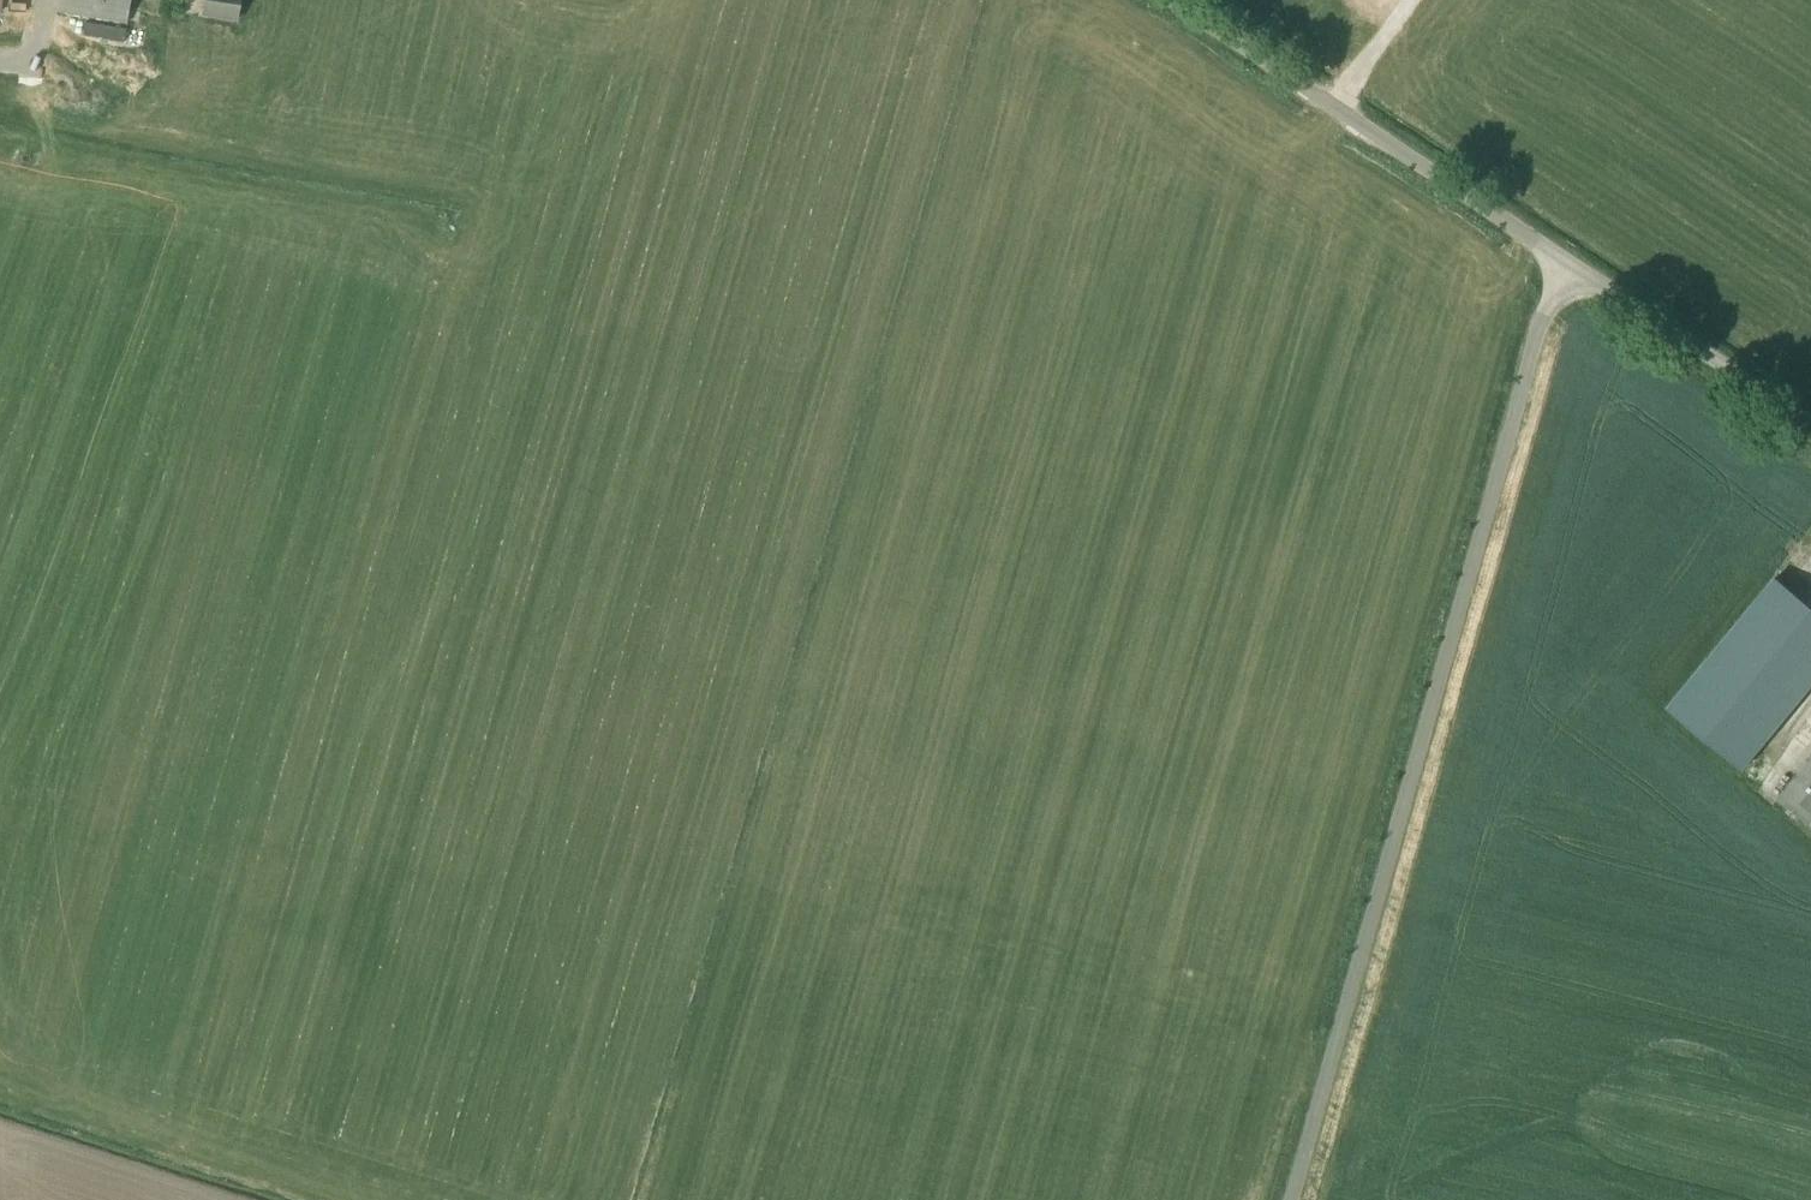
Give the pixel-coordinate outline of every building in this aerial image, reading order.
[(130,0),(58,0),(56,13),(126,24),(130,0)] [(241,0),(203,0),(201,17),(238,23),(241,0)] [(1665,712),(1740,773),(1810,685),(1810,614),(1771,581),(1665,712)] [(1776,801),(1807,827),(1808,826),(1810,829),(1810,758),(1776,801)]
